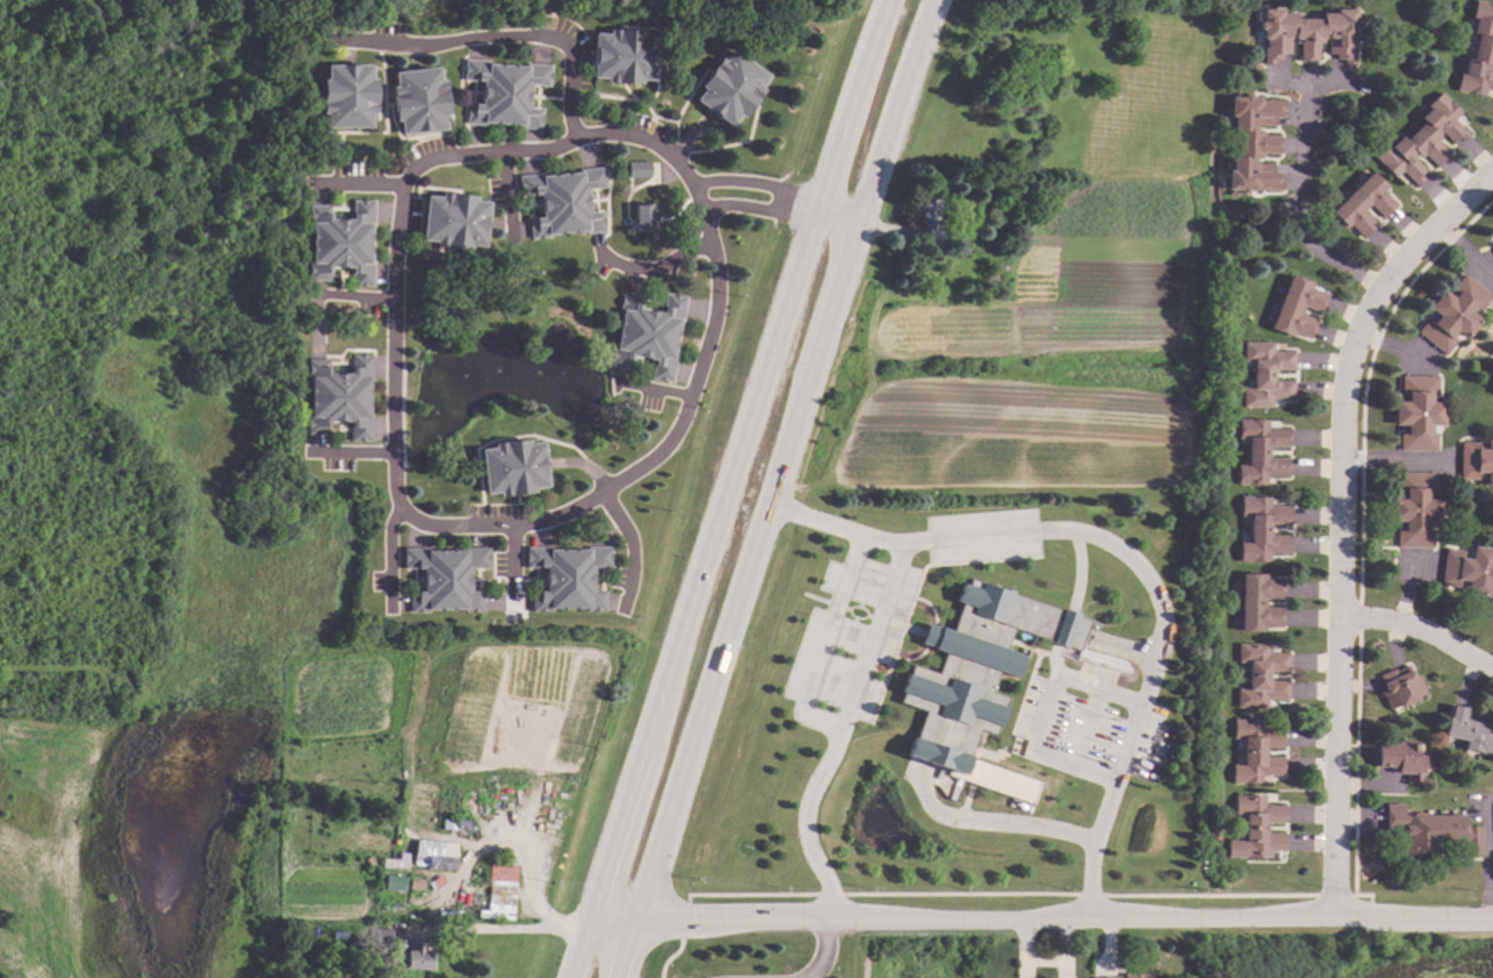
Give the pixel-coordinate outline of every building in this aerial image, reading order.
[(1488,71),(1492,72),(1492,90),(1485,88),(1483,97),(1455,91),(1459,72),(1462,73),(1465,60),(1471,61),(1477,34),(1471,33),(1474,20),(1471,19),(1475,0),(1492,4),(1492,67),(1489,66),(1488,71)] [(1355,22),(1358,22),(1358,30),(1355,30),(1354,39),(1354,64),(1352,64),(1343,64),(1343,60),(1335,60),(1335,55),(1329,55),(1327,55),(1327,38),(1322,38),(1322,43),(1317,43),(1317,60),(1316,60),(1300,60),(1299,60),(1299,43),(1294,43),(1294,38),(1290,38),(1289,55),(1288,54),(1281,54),(1281,60),(1274,60),(1274,64),(1265,63),(1263,63),(1263,47),(1264,47),(1264,39),(1262,39),(1262,30),(1259,30),(1259,23),(1262,23),(1262,10),(1264,10),(1281,10),(1281,14),(1295,14),(1295,19),(1321,19),(1322,14),(1335,14),(1335,10),(1353,10),(1355,10),(1355,22)] [(642,31),(642,35),(656,35),(654,81),(640,80),(640,84),(606,83),(606,79),(593,79),(592,79),(592,77),(593,61),(593,51),(594,33),(608,34),(608,30),(642,31)] [(770,74),(761,87),(764,90),(744,118),(739,115),(731,126),(716,116),(709,111),(695,101),(703,88),(700,86),(720,57),(724,59),(732,47),(770,74)] [(466,60),(465,81),(482,82),(481,105),(468,104),(467,124),(486,125),(486,123),(521,125),(521,127),(540,129),(541,109),(528,108),(530,85),(549,86),(550,65),(525,64),(525,66),(488,64),(488,61),(466,60)] [(343,65),(352,65),(369,65),(369,77),(374,77),(374,112),(372,112),(372,129),(327,129),(327,115),(322,115),(322,80),(325,80),(325,65),(343,65)] [(440,82),(444,81),(449,115),(444,116),(445,130),(402,136),(400,121),(395,121),(390,87),(395,86),(393,72),(412,69),(421,68),(438,66),(440,82)] [(1460,114),(1459,114),(1453,121),(1467,135),(1467,136),(1461,142),(1457,138),(1451,143),(1440,132),(1437,136),(1439,139),(1436,142),(1448,155),(1447,155),(1436,166),(1435,168),(1423,156),(1419,159),(1416,155),(1412,159),(1423,170),(1418,175),(1422,179),(1416,185),(1415,187),(1400,172),(1394,178),(1373,158),(1387,144),(1389,147),(1399,137),(1403,141),(1422,123),(1418,119),(1428,109),(1426,107),(1439,93),(1460,114)] [(1250,95),(1250,98),(1259,99),(1259,101),(1262,101),(1267,101),(1267,100),(1284,101),(1284,102),(1284,110),(1280,110),(1279,118),(1274,118),(1274,125),(1273,127),(1257,126),(1256,131),(1262,131),(1262,136),(1280,137),(1280,138),(1279,153),(1279,155),(1261,154),(1261,159),(1256,159),(1256,164),(1273,164),(1273,166),(1273,172),(1278,172),(1278,180),(1281,180),(1281,189),(1256,188),(1256,191),(1246,190),(1246,194),(1239,194),(1239,190),(1227,190),(1228,171),(1231,171),(1232,157),(1237,157),(1238,131),(1233,131),(1233,117),(1230,117),(1230,97),(1243,98),(1243,95),(1250,95)] [(627,162),(627,177),(648,177),(648,162),(627,162)] [(519,176),(521,197),(539,195),(541,218),(529,219),(531,239),(549,237),(549,235),(584,231),(584,233),(603,231),(601,212),(588,213),(586,190),(605,188),(603,167),(578,170),(579,172),(542,176),(541,173),(519,176)] [(1384,187),(1381,190),(1395,205),(1394,207),(1383,218),(1382,219),(1368,205),(1362,211),(1376,225),(1375,226),(1363,238),(1362,239),(1348,224),(1344,228),(1329,213),(1370,173),(1384,187)] [(475,196),(475,201),(488,202),(487,220),(487,228),(485,248),(468,246),(468,250),(434,247),(434,242),(422,241),(426,196),(440,197),(440,193),(475,196)] [(939,201),(936,220),(944,221),(940,246),(926,244),(926,242),(928,230),(929,223),(918,221),(922,199),(939,201)] [(373,202),(352,202),(352,220),(329,220),(329,207),(309,207),(309,226),(311,226),(311,261),(309,261),(309,280),(329,280),(329,268),(352,268),(352,287),(373,287),(373,262),(370,262),(370,225),(373,225),(373,202)] [(654,238),(642,239),(642,231),(634,231),(633,205),(653,204),(654,238)] [(969,247),(968,249),(973,250),(972,255),(967,254),(967,256),(957,255),(958,246),(969,247)] [(999,285),(989,285),(989,273),(999,273),(999,285)] [(1312,284),(1310,288),(1326,294),(1325,297),(1320,312),(1319,312),(1304,306),(1300,314),(1316,321),(1316,323),(1310,338),(1309,338),(1290,331),(1289,336),(1269,328),(1289,275),(1312,284)] [(1491,297),(1490,298),(1479,311),(1475,308),(1470,314),(1479,321),(1465,339),(1457,333),(1452,339),(1455,341),(1444,355),(1442,354),(1417,333),(1416,332),(1427,318),(1430,320),(1435,314),(1427,308),(1442,290),(1452,298),(1456,292),(1452,288),(1462,275),(1463,275),(1491,297)] [(686,296),(665,294),(663,311),(640,308),(642,296),(621,293),(619,312),(621,312),(617,347),(614,347),(612,365),(631,368),(633,355),(656,358),(654,378),(674,380),(678,356),(675,355),(680,319),(683,319),(686,296)] [(1272,344),(1272,352),(1293,352),(1293,353),(1293,369),(1293,370),(1272,370),(1272,381),(1293,381),(1293,383),(1292,399),(1271,399),(1271,407),(1271,408),(1242,407),(1242,388),(1252,388),(1252,362),(1243,362),(1243,343),(1272,343),(1272,344)] [(371,356),(350,356),(350,374),(327,374),(327,361),(307,361),(307,380),(309,380),(309,415),(307,415),(307,434),(326,434),(326,422),(350,422),(350,441),(370,441),(370,416),(368,416),(368,379),(371,379),(371,356)] [(1436,396),(1433,395),(1433,403),(1442,403),(1442,426),(1432,426),(1432,434),(1436,434),(1435,451),(1435,452),(1399,451),(1399,433),(1403,433),(1403,425),(1393,425),(1394,402),(1404,402),(1404,394),(1400,394),(1401,379),(1401,377),(1432,377),(1437,377),(1436,396)] [(1267,429),(1288,429),(1288,430),(1288,446),(1288,447),(1267,447),(1267,458),(1288,459),(1288,460),(1288,476),(1267,476),(1266,484),(1266,485),(1237,485),(1238,465),(1247,465),(1247,439),(1238,439),(1238,420),(1267,421),(1267,429)] [(1485,438),(1492,438),(1492,486),(1485,486),(1485,475),(1477,475),(1477,479),(1459,479),(1459,476),(1460,445),(1460,443),(1478,443),(1478,447),(1485,447),(1485,438)] [(528,443),(542,442),(544,459),(545,469),(546,486),(532,487),(533,492),(500,495),(500,492),(484,493),(479,449),(494,447),(493,442),(527,439),(528,443)] [(1433,475),(1433,492),(1429,492),(1428,500),(1438,500),(1438,522),(1428,522),(1428,530),(1432,530),(1432,546),(1432,548),(1397,547),(1396,547),(1396,530),(1403,530),(1403,521),(1390,521),(1391,499),(1403,500),(1403,495),(1397,495),(1397,478),(1397,473),(1433,474),(1433,475)] [(1270,498),(1269,506),(1290,507),(1290,524),(1290,525),(1270,524),(1269,535),(1290,536),(1290,537),(1290,552),(1290,554),(1268,554),(1268,562),(1268,563),(1240,562),(1240,542),(1249,543),(1250,516),(1240,516),(1241,497),(1270,497),(1270,498)] [(403,547),(403,568),(421,568),(421,591),(408,591),(408,611),(427,612),(427,609),(462,609),(462,612),(481,612),(481,592),(468,592),(468,568),(488,569),(488,548),(463,548),(463,550),(426,550),(426,547),(403,547)] [(526,547),(526,568),(544,568),(544,591),(531,591),(531,611),(550,611),(550,609),(585,609),(585,611),(604,611),(604,592),(591,592),(591,568),(611,568),(611,547),(586,547),(586,550),(549,550),(549,547),(526,547)] [(1491,563),(1492,563),(1492,586),(1488,585),(1487,597),(1465,594),(1466,582),(1460,581),(1459,587),(1439,585),(1439,584),(1444,550),(1444,549),(1463,552),(1462,559),(1469,559),(1471,547),(1492,550),(1491,563)] [(1266,580),(1283,580),(1282,582),(1282,598),(1282,600),(1266,600),(1265,607),(1282,608),(1282,610),(1282,626),(1282,627),(1265,627),(1265,632),(1240,631),(1241,575),(1266,575),(1266,580)] [(1064,611),(1075,615),(1077,616),(1090,620),(1089,623),(1088,627),(1082,645),(1079,652),(1064,647),(1052,643),(1011,629),(1007,639),(1005,644),(1004,648),(1023,654),(1015,677),(996,671),(989,692),(1006,698),(994,737),(977,731),(972,746),(969,754),(968,759),(962,776),(948,771),(938,768),(909,758),(905,757),(921,710),(897,702),(910,665),(937,674),(944,653),(917,644),(919,637),(921,630),(924,621),(951,630),(960,603),(955,601),(961,582),(967,584),(968,579),(1064,611)] [(1267,653),(1288,654),(1288,655),(1288,670),(1288,671),(1269,671),(1268,681),(1288,682),(1288,683),(1287,700),(1285,700),(1266,699),(1266,708),(1264,708),(1237,708),(1237,689),(1248,689),(1249,663),(1238,663),(1238,644),(1267,645),(1268,645),(1267,653)] [(1413,678),(1418,676),(1425,693),(1416,697),(1418,700),(1398,708),(1397,706),(1388,710),(1381,693),(1380,691),(1385,689),(1380,679),(1379,676),(1393,670),(1394,670),(1395,672),(1405,667),(1408,666),(1413,678)] [(1484,734),(1492,736),(1492,753),(1482,751),(1481,753),(1464,750),(1466,741),(1444,736),(1448,718),(1450,718),(1452,706),(1453,706),(1464,709),(1465,709),(1463,720),(1486,725),(1484,734)] [(1263,729),(1284,730),(1284,731),(1283,747),(1283,748),(1265,747),(1265,758),(1283,758),(1283,759),(1283,776),(1280,776),(1262,775),(1262,784),(1233,784),(1233,765),(1243,765),(1244,739),(1234,739),(1234,721),(1263,721),(1263,729)] [(1417,742),(1417,756),(1425,756),(1425,759),(1425,782),(1409,781),(1407,781),(1407,774),(1398,774),(1398,773),(1392,773),(1392,768),(1377,767),(1377,744),(1399,744),(1399,741),(1417,741),(1417,742)] [(1265,806),(1285,806),(1285,807),(1285,822),(1283,822),(1266,822),(1265,834),(1285,834),(1285,835),(1285,851),(1285,852),(1281,852),(1271,852),(1271,858),(1229,858),(1229,841),(1247,841),(1247,815),(1236,815),(1236,797),(1265,797),(1265,806)] [(1404,817),(1466,817),(1466,820),(1466,828),(1483,828),(1483,855),(1482,855),(1463,854),(1463,843),(1433,843),(1433,856),(1402,856),(1402,842),(1399,842),(1399,838),(1399,833),(1386,833),(1387,806),(1387,805),(1404,805),(1404,817)] [(474,822),(473,833),(467,833),(467,837),(455,836),(455,826),(456,821),(474,822)] [(457,849),(455,870),(419,868),(421,847),(457,849)] [(407,861),(407,869),(390,868),(390,860),(407,861)] [(515,865),(512,920),(486,919),(488,895),(476,894),(476,885),(488,886),(489,863),(515,865)] [(406,877),(405,893),(396,892),(377,891),(378,875),(406,877)] [(423,880),(422,891),(407,890),(408,879),(423,880)] [(443,887),(433,892),(429,883),(439,879),(443,887)] [(424,940),(423,953),(433,954),(432,969),(406,968),(405,968),(406,941),(406,939),(424,940)] [(357,944),(356,959),(347,958),(347,943),(357,944)]
